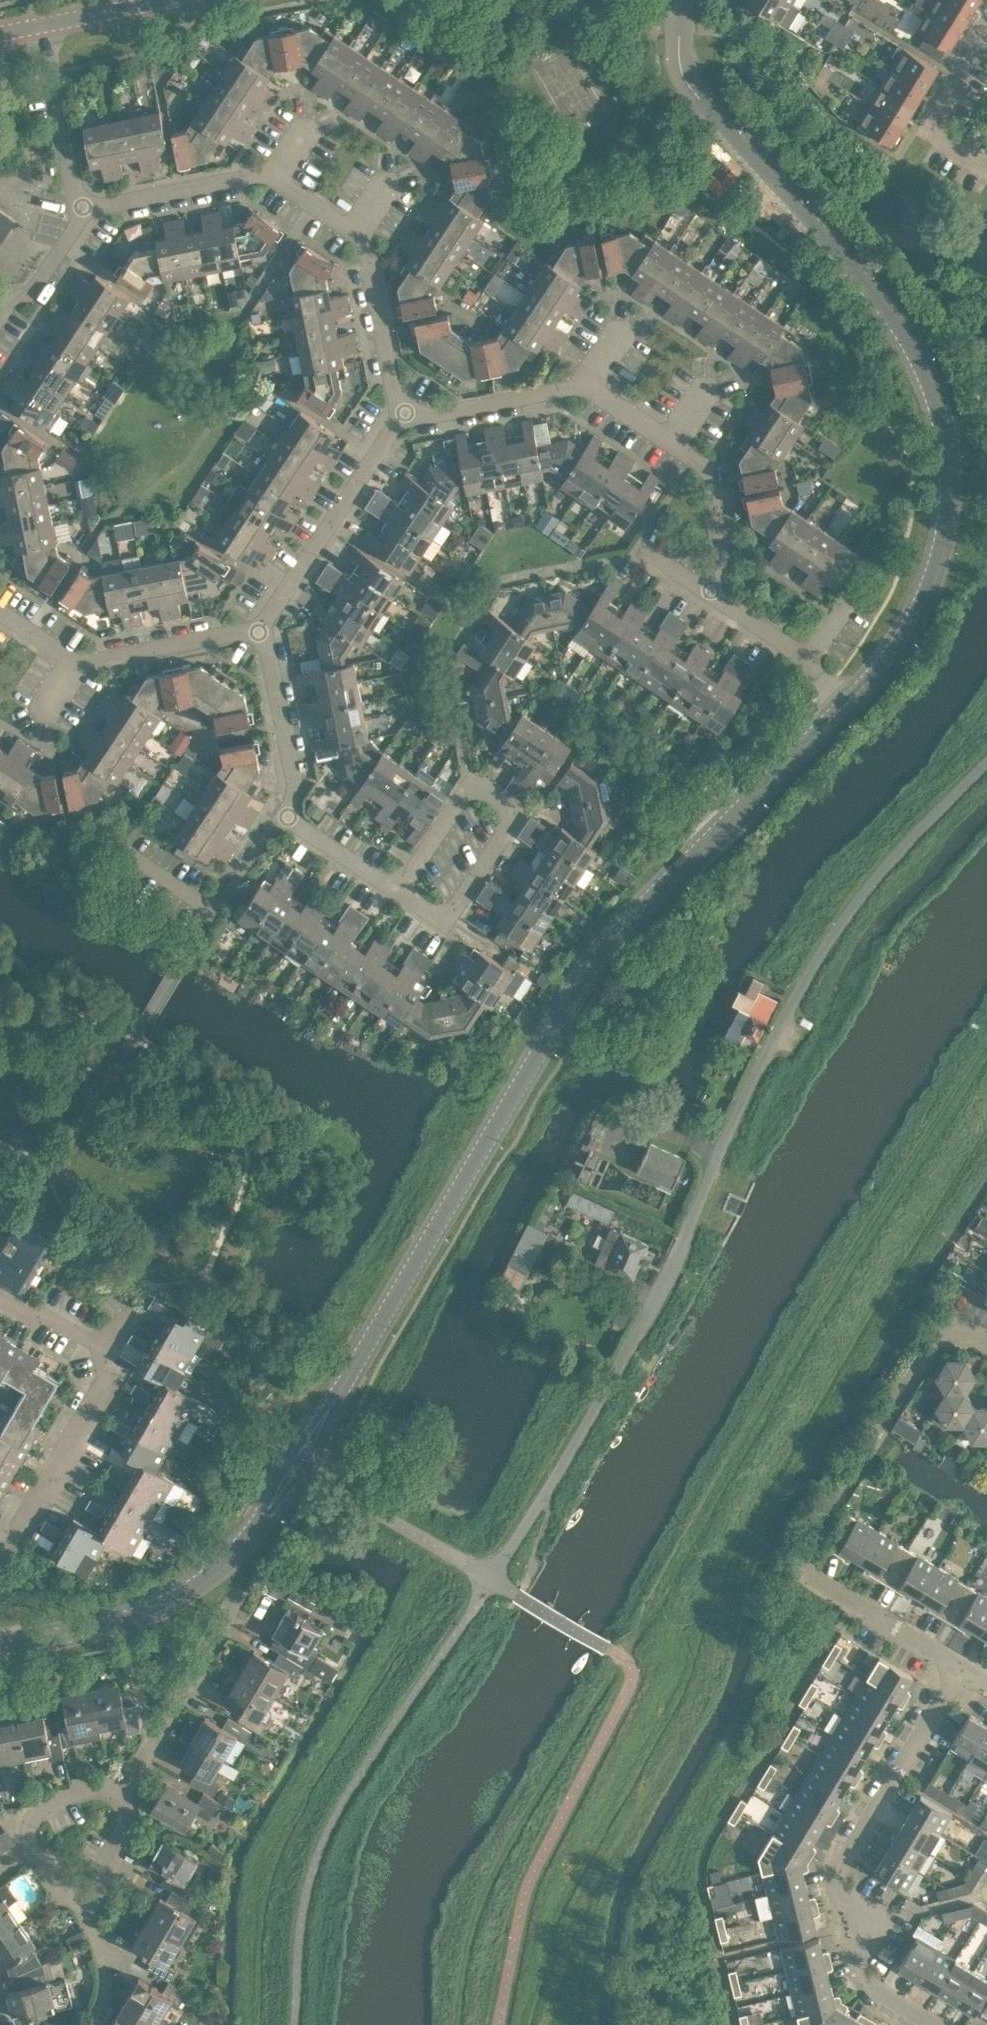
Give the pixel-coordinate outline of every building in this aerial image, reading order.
[(788,27),(800,7),(793,2),(789,0),(748,0),(747,1),(788,27)] [(961,30),(972,13),(951,0),(935,0),(929,11),(961,30)] [(972,13),(980,0),(951,0),(972,13)] [(917,29),(927,35),(920,45),(941,57),(947,47),(950,49),(961,30),(929,11),(913,1),(909,8),(924,18),(917,29)] [(836,19),(831,27),(840,33),(846,24),(836,19)] [(840,33),(849,38),(855,30),(846,24),(840,33)] [(325,27),(321,33),(310,26),(256,37),(249,48),(243,44),(236,54),(270,77),(277,67),(284,66),(285,70),(297,67),(296,63),(304,62),(314,68),(336,34),(325,27)] [(831,27),(826,36),(835,42),(840,33),(831,27)] [(835,42),(844,47),(849,38),(840,33),(835,42)] [(322,74),(313,87),(321,92),(357,38),(355,37),(350,44),(336,34),(314,68),(322,74)] [(329,98),(338,84),(346,90),(368,56),(354,46),(358,40),(357,38),(321,92),(329,98)] [(938,68),(901,45),(894,56),(895,60),(897,61),(893,67),(927,87),(938,68)] [(191,51),(183,63),(193,69),(201,58),(191,51)] [(278,94),(265,85),(270,77),(236,54),(226,70),(273,102),(278,94)] [(354,95),(345,108),(353,114),(388,60),(387,59),(382,65),(368,56),(346,90),(354,95)] [(361,119),(370,106),(378,111),(400,77),(386,67),(390,61),(388,60),(353,114),(361,119)] [(834,69),(824,63),(819,72),(828,77),(834,69)] [(882,85),(915,106),(927,87),(893,67),(882,85)] [(254,101),(268,110),(273,102),(226,70),(215,86),(249,109),(254,101)] [(814,81),(823,86),(828,77),(819,72),(814,81)] [(471,74),(463,85),(472,92),(480,81),(471,74)] [(386,116),(377,129),(385,135),(421,81),(419,80),(414,87),(400,77),(378,111),(386,116)] [(393,140),(402,127),(410,132),(432,98),(418,89),(422,82),(421,81),(385,135),(393,140)] [(915,106),(882,85),(871,103),(904,124),(915,106)] [(257,126),(244,117),(249,109),(215,86),(204,102),(252,134),(257,126)] [(418,137),(409,151),(417,156),(453,102),(451,101),(447,108),(432,98),(410,132),(418,137)] [(233,133),(246,142),(252,134),(204,102),(194,118),(228,141),(233,133)] [(425,161),(434,148),(442,153),(464,120),(450,110),(454,103),(453,102),(417,156),(425,161)] [(859,123),(892,143),(904,124),(871,103),(859,123)] [(162,168),(159,152),(169,150),(161,110),(141,114),(153,170),(162,168)] [(140,156),(143,172),(153,170),(141,114),(123,118),(130,158),(140,156)] [(124,176),(121,160),(130,158),(123,118),(104,122),(115,178),(124,176)] [(208,159),(215,148),(221,151),(228,141),(194,118),(187,128),(180,130),(179,126),(172,127),(180,164),(208,159)] [(451,160),(453,167),(449,168),(451,180),(455,179),(457,187),(450,197),(484,219),(491,209),(485,205),(493,194),(482,139),(471,132),(475,127),(464,120),(442,153),(451,160)] [(92,166),(102,164),(106,180),(115,178),(104,122),(84,126),(92,166)] [(445,205),(432,196),(426,204),(480,240),(481,238),(475,233),(484,219),(450,197),(445,205)] [(689,207),(681,202),(675,210),(683,215),(689,207)] [(421,212),(434,221),(429,229),(463,251),(472,237),(479,241),(480,240),(426,204),(421,212)] [(250,215),(245,221),(233,223),(242,263),(254,261),(253,254),(266,251),(282,228),(250,207),(247,212),(250,215)] [(16,219),(0,208),(0,243),(16,219)] [(224,225),(221,210),(211,212),(224,274),(226,273),(225,267),(242,263),(233,223),(224,225)] [(202,213),(205,229),(196,231),(204,271),(221,268),(222,274),(224,274),(211,212),(202,213)] [(186,233),(183,217),(174,219),(186,281),(188,281),(187,275),(204,271),(196,231),(186,233)] [(164,221),(168,237),(158,239),(166,279),(183,275),(184,282),(186,281),(174,219),(164,221)] [(424,237),(410,228),(405,236),(459,272),(460,270),(453,265),(463,251),(429,229),(424,237)] [(617,272),(616,268),(624,267),(634,274),(656,239),(646,232),(642,238),(631,231),(603,236),(611,274),(617,272)] [(400,244),(413,253),(408,261),(442,283),(451,269),(458,273),(459,272),(405,236),(400,244)] [(588,274),(595,273),(596,276),(603,275),(595,238),(567,244),(560,255),(554,251),(547,261),(581,284),(588,274)] [(151,287),(155,281),(166,279),(158,239),(146,241),(147,248),(134,250),(118,274),(150,295),(154,289),(151,287)] [(642,279),(633,292),(641,298),(677,243),(675,242),(671,249),(656,239),(634,274),(642,279)] [(736,241),(731,248),(738,254),(743,246),(736,241)] [(649,303),(657,289),(665,295),(688,261),(674,251),(678,244),(677,243),(641,298),(649,303)] [(327,276),(331,269),(334,272),(338,266),(306,245),(291,268),(293,281),(287,283),(289,295),(329,287),(327,276)] [(109,251),(103,262),(114,269),(121,258),(109,251)] [(400,271),(406,275),(399,286),(404,314),(442,306),(440,300),(436,300),(435,293),(442,283),(408,261),(400,271)] [(589,301),(576,292),(581,284),(547,261),(538,276),(531,271),(530,273),(584,309),(589,301)] [(673,300),(664,313),(672,319),(708,265),(707,263),(702,270),(688,261),(665,295),(673,300)] [(680,324),(689,311),(697,316),(720,282),(706,272),(710,266),(708,265),(672,319),(680,324)] [(252,272),(246,282),(253,286),(259,277),(252,272)] [(566,308),(579,317),(584,309),(530,273),(529,275),(536,279),(526,293),(560,316),(566,308)] [(131,297),(97,274),(91,283),(78,274),(72,282),(125,317),(126,315),(121,312),(131,297)] [(67,290),(80,299),(75,307),(109,329),(119,315),(124,319),(125,317),(72,282),(67,290)] [(705,321),(697,335),(704,340),(740,286),(739,285),(734,291),(720,282),(697,316),(705,321)] [(712,345),(721,332),(729,337),(752,303),(738,294),(742,287),(740,286),(704,340),(712,345)] [(347,293),(331,297),(329,287),(289,295),(293,312),(285,314),(285,316),(349,303),(347,293)] [(268,288),(262,297),(265,300),(276,297),(268,288)] [(468,290),(463,297),(473,303),(477,296),(478,295),(469,289),(468,290)] [(568,333),(555,324),(560,316),(526,293),(517,308),(510,303),(509,305),(563,341),(568,333)] [(335,315),(351,312),(349,303),(285,316),(286,317),(294,316),(297,333),(337,325),(335,315)] [(737,342),(728,356),(736,361),(772,307),(771,306),(766,313),(752,303),(729,337),(737,342)] [(159,305),(154,312),(163,318),(168,311),(159,305)] [(544,340),(557,349),(563,341),(509,305),(508,307),(514,311),(505,325),(539,348),(544,340)] [(70,315),(57,306),(51,314),(104,349),(105,347),(100,344),(109,329),(75,307),(70,315)] [(744,366),(753,353),(761,358),(784,324),(770,315),(774,308),(772,307),(736,361),(744,366)] [(450,320),(454,319),(453,312),(416,320),(421,348),(432,355),(429,361),(450,375),(454,369),(465,377),(519,366),(526,355),(532,359),(539,348),(505,325),(498,335),(491,337),(490,333),(478,335),(479,339),(472,341),(452,327),(450,320)] [(46,322),(59,331),(54,339),(88,361),(97,347),(103,351),(104,349),(51,314),(46,322)] [(771,365),(773,372),(769,373),(771,385),(775,384),(777,391),(770,401),(804,424),(811,413),(806,410),(813,399),(802,345),(791,337),(795,331),(784,324),(761,358),(771,365)] [(161,325),(154,336),(161,340),(167,330),(161,325)] [(354,331),(339,334),(337,325),(297,333),(300,350),(292,351),(293,353),(356,340),(354,331)] [(146,332),(139,343),(149,349),(156,339),(146,332)] [(49,347),(35,338),(30,346),(83,381),(84,379),(78,376),(88,361),(54,339),(49,347)] [(343,353),(358,350),(356,340),(293,353),(293,355),(301,353),(305,371),(344,362),(343,353)] [(25,354),(38,363),(33,371),(67,393),(76,379),(81,382),(83,381),(30,346),(25,354)] [(275,357),(260,360),(262,370),(277,367),(275,357)] [(307,382),(303,388),(299,386),(296,392),(327,413),(343,389),(340,376),(347,375),(344,362),(305,371),(307,382)] [(27,379),(14,370),(9,378),(61,413),(62,411),(57,408),(67,393),(33,371),(27,379)] [(3,386),(17,395),(11,403),(45,426),(55,411),(60,414),(61,413),(9,378),(3,386)] [(114,379),(104,394),(116,402),(126,387),(114,379)] [(263,393),(256,403),(266,410),(273,400),(263,393)] [(102,400),(95,411),(105,418),(112,406),(102,400)] [(765,409),(751,401),(746,409),(800,445),(801,443),(795,438),(804,424),(770,401),(765,409)] [(741,417),(754,426),(749,434),(783,456),(793,442),(799,446),(800,445),(746,409),(741,417)] [(343,450),(330,441),(336,433),(301,410),(291,425),(285,421),(284,422),(338,458),(343,450)] [(87,414),(79,425),(93,434),(100,423),(87,414)] [(544,476),(542,467),(542,468),(537,445),(538,445),(532,418),(523,420),(526,438),(517,440),(525,479),(544,476)] [(244,419),(236,432),(250,441),(258,427),(244,419)] [(319,457),(332,466),(338,458),(284,422),(283,424),(289,428),(280,443),(314,465),(319,457)] [(0,461),(0,466),(2,474),(42,466),(40,454),(44,448),(47,450),(51,444),(19,423),(3,447),(6,460),(0,461)] [(507,442),(504,424),(494,426),(506,483),(525,479),(517,440),(507,442)] [(485,428),(489,445),(479,447),(487,487),(506,483),(494,426),(485,428)] [(466,483),(468,491),(487,487),(479,447),(470,449),(466,431),(456,433),(462,460),(467,483),(466,483)] [(567,476),(562,483),(578,494),(601,460),(593,454),(603,439),(595,434),(585,449),(567,476)] [(742,444),(748,448),(740,459),(746,487),(783,479),(782,473),(778,473),(777,466),(783,456),(749,434),(742,444)] [(551,466),(567,476),(585,449),(569,439),(538,445),(537,445),(542,468),(542,467),(551,466)] [(231,440),(225,451),(232,456),(238,445),(231,440)] [(832,440),(825,451),(836,458),(842,447),(832,440)] [(322,482),(308,473),(314,465),(280,443),(270,457),(263,453),(262,454),(316,490),(322,482)] [(63,447),(56,459),(72,469),(79,458),(63,447)] [(619,450),(609,465),(601,460),(578,494),(594,504),(627,455),(619,450)] [(224,452),(217,463),(225,468),(232,457),(224,452)] [(298,489),(311,498),(316,490),(262,454),(261,456),(268,460),(258,475),(292,497),(298,489)] [(625,476),(635,461),(627,455),(594,504),(610,515),(633,481),(625,476)] [(457,484),(466,483),(467,483),(462,460),(431,467),(420,482),(420,483),(447,500),(457,484)] [(0,484),(0,494),(54,483),(53,480),(45,482),(42,466),(2,474),(4,483),(0,484)] [(213,468),(207,476),(217,484),(224,475),(213,468)] [(655,484),(659,477),(651,471),(641,486),(633,481),(610,515),(627,526),(648,493),(655,484)] [(454,505),(447,500),(420,483),(420,482),(405,472),(400,481),(415,491),(409,499),(443,521),(454,505)] [(300,514),(287,505),(292,497),(258,475),(249,489),(242,485),(241,486),(295,522),(300,514)] [(810,478),(797,481),(799,490),(812,487),(810,478)] [(7,502),(9,512),(50,503),(46,486),(54,485),(54,483),(0,494),(0,504),(7,502)] [(655,484),(648,493),(657,499),(663,490),(655,484)] [(276,521),(290,530),(295,522),(241,486),(240,488),(247,492),(237,507),(271,529),(276,521)] [(747,494),(753,522),(764,530),(760,535),(771,542),(793,508),(783,502),(782,494),(786,494),(785,487),(747,494)] [(199,488),(192,498),(200,503),(206,493),(199,488)] [(405,505),(378,488),(372,497),(432,537),(443,521),(409,499),(405,505)] [(95,494),(81,497),(85,516),(88,515),(99,513),(95,494)] [(366,506),(392,524),(388,531),(422,553),(432,537),(372,497),(366,506)] [(279,546),(266,537),(271,529),(237,507),(229,501),(218,517),(226,523),(274,554),(279,546)] [(0,523),(0,533),(61,521),(61,518),(53,520),(50,503),(9,512),(11,521),(0,523)] [(189,505),(183,514),(192,521),(198,511),(189,505)] [(779,547),(770,561),(778,566),(813,512),(812,511),(807,518),(793,508),(771,542),(779,547)] [(786,572),(795,558),(803,564),(825,530),(811,520),(815,513),(813,512),(778,566),(786,572)] [(99,513),(88,515),(91,530),(93,530),(100,519),(99,513)] [(506,527),(503,514),(494,515),(497,529),(506,527)] [(522,514),(513,515),(514,526),(521,525),(524,524),(522,514)] [(555,524),(542,515),(536,524),(549,533),(555,524)] [(184,518),(179,525),(187,530),(192,523),(184,518)] [(132,520),(115,523),(118,540),(135,537),(132,520)] [(15,540),(17,549),(57,541),(54,524),(62,523),(61,521),(0,533),(0,543),(15,540)] [(249,562),(255,553),(268,562),(274,554),(226,523),(215,539),(249,562)] [(481,523),(470,539),(484,548),(495,532),(481,523)] [(556,526),(550,535),(566,546),(572,537),(556,526)] [(382,538),(368,529),(362,537),(411,570),(422,553),(388,531),(382,538)] [(825,530),(803,564),(811,569),(802,582),(810,587),(841,540),(846,533),(844,532),(839,539),(825,530)] [(841,540),(810,587),(818,593),(827,579),(835,585),(858,551),(843,541),(847,535),(846,533),(841,540)] [(101,560),(102,560),(103,560),(98,537),(97,537),(88,552),(101,560)] [(20,562),(26,560),(29,573),(52,589),(73,558),(68,553),(66,557),(60,553),(57,541),(17,549),(20,562)] [(228,562),(196,541),(193,547),(196,549),(192,555),(180,557),(188,597),(201,595),(199,588),(212,586),(228,562)] [(579,545),(574,552),(581,557),(586,549),(579,545)] [(405,579),(356,546),(350,555),(365,565),(360,572),(394,595),(405,579)] [(160,603),(163,619),(172,617),(160,553),(158,554),(159,562),(142,565),(150,605),(160,603)] [(182,615),(179,599),(188,597),(180,557),(163,561),(162,553),(160,553),(172,617),(182,615)] [(122,611),(125,626),(135,624),(122,561),(120,561),(122,569),(105,573),(113,613),(122,611)] [(144,623),(141,607),(150,605),(142,565),(125,568),(124,561),(122,561),(135,624),(144,623)] [(356,579),(329,562),(323,571),(383,611),(394,595),(360,572),(356,579)] [(86,611),(99,608),(100,615),(113,613),(105,573),(93,575),(87,571),(89,567),(83,564),(62,596),(86,611)] [(233,565),(226,575),(230,578),(237,583),(240,584),(246,574),(233,565)] [(317,580),(343,598),(339,605),(373,627),(383,611),(323,571),(317,580)] [(608,606),(625,579),(616,573),(593,607),(593,608),(581,627),(580,626),(576,633),(592,644),(614,610),(608,606)] [(593,608),(593,607),(566,590),(547,594),(554,625),(573,621),(580,626),(581,627),(593,608)] [(528,597),(511,624),(510,624),(530,637),(530,636),(535,629),(554,625),(547,594),(528,597)] [(431,595),(421,609),(435,618),(444,605),(431,595)] [(489,609),(499,616),(504,608),(494,601),(489,609)] [(632,601),(622,616),(614,610),(592,644),(608,655),(640,606),(632,601)] [(355,638),(362,643),(373,627),(339,605),(333,613),(318,603),(313,611),(328,621),(355,638)] [(638,626),(648,611),(640,606),(608,655),(624,666),(646,631),(638,626)] [(499,616),(488,609),(482,617),(497,627),(492,635),(526,657),(537,641),(530,636),(530,637),(510,624),(511,624),(499,616)] [(671,609),(653,636),(646,631),(624,666),(640,676),(680,616),(671,609)] [(672,649),(689,622),(680,616),(640,676),(656,687),(678,653),(672,649)] [(423,620),(416,631),(424,636),(431,626),(423,620)] [(328,621),(317,637),(324,668),(346,663),(344,654),(355,638),(328,621)] [(487,643),(472,633),(466,641),(489,656),(509,669),(508,669),(515,674),(526,657),(492,635),(487,643)] [(466,642),(458,654),(468,660),(476,648),(466,642)] [(696,643),(686,658),(678,653),(656,687),(672,697),(704,649),(696,643)] [(702,669),(712,654),(704,649),(672,697),(688,708),(710,674),(702,669)] [(735,652),(717,679),(710,674),(688,708),(704,719),(744,658),(735,652)] [(489,656),(472,683),(475,702),(507,695),(503,676),(508,669),(509,669),(489,656)] [(720,729),(742,696),(735,691),(753,664),(744,658),(704,719),(720,729)] [(324,668),(297,673),(299,683),(316,679),(318,689),(358,681),(354,661),(346,663),(324,668)] [(217,666),(213,672),(202,664),(175,670),(182,707),(188,706),(187,702),(195,700),(205,707),(227,673),(217,666)] [(140,686),(134,683),(127,693),(161,716),(168,706),(175,704),(176,708),(182,707),(175,670),(148,675),(140,686)] [(212,722),(214,728),(251,721),(245,693),(234,686),(238,680),(227,673),(205,707),(215,714),(216,721),(212,722)] [(320,698),(303,702),(304,711),(362,699),(358,681),(318,689),(320,698)] [(122,701),(109,692),(104,700),(157,736),(159,734),(152,730),(161,716),(127,693),(122,701)] [(479,721),(506,738),(506,739),(519,719),(518,719),(511,714),(507,695),(475,702),(479,721)] [(393,698),(396,712),(408,710),(405,696),(393,698)] [(583,697),(575,709),(586,716),(594,704),(583,697)] [(306,721),(324,717),(326,726),(366,718),(362,699),(304,711),(306,721)] [(98,708),(112,717),(106,725),(140,748),(150,733),(156,738),(157,736),(104,700),(98,708)] [(506,738),(490,761),(499,767),(509,752),(516,757),(539,723),(523,712),(518,719),(519,719),(506,739),(506,738)] [(328,736),(310,739),(312,749),(339,744),(339,743),(361,739),(370,737),(366,718),(326,726),(328,736)] [(523,761),(506,788),(515,794),(555,734),(539,723),(516,757),(523,761)] [(101,733),(88,724),(82,732),(136,768),(137,766),(131,762),(140,748),(106,725),(101,733)] [(181,729),(171,746),(182,753),(193,736),(181,729)] [(77,740),(90,749),(85,757),(119,780),(128,765),(135,770),(136,768),(82,732),(77,740)] [(524,801),(542,774),(549,779),(571,745),(555,734),(515,794),(524,801)] [(339,743),(339,744),(345,775),(361,785),(361,786),(379,759),(379,758),(383,751),(370,737),(361,739),(339,743)] [(9,752),(1,746),(0,747),(0,782),(26,744),(18,738),(9,752)] [(223,754),(224,761),(218,771),(252,794),(259,783),(253,780),(261,768),(255,741),(218,748),(219,755),(223,754)] [(34,749),(26,744),(0,782),(0,795),(10,802),(33,768),(25,762),(34,749)] [(688,745),(681,756),(692,763),(699,752),(688,745)] [(361,785),(351,800),(359,806),(369,791),(377,796),(400,762),(383,751),(379,758),(379,759),(361,786),(361,785)] [(587,753),(580,763),(593,771),(599,761),(587,753)] [(71,803),(99,798),(106,786),(112,790),(119,780),(85,757),(78,767),(71,768),(70,764),(64,766),(71,803)] [(385,802),(375,816),(383,822),(416,773),(400,762),(377,796),(385,802)] [(600,780),(572,762),(560,781),(568,786),(572,805),(604,799),(600,780)] [(21,809),(25,803),(36,810),(63,805),(56,767),(49,769),(50,773),(43,774),(33,768),(10,802),(21,809)] [(260,811),(246,802),(252,794),(218,771),(208,786),(202,781),(200,783),(254,819),(260,811)] [(391,827),(401,812),(409,817),(432,784),(416,773),(383,822),(391,827)] [(236,818),(249,827),(254,819),(200,783),(199,785),(206,789),(196,803),(230,826),(236,818)] [(417,823),(407,838),(416,843),(448,794),(432,784),(409,817),(417,823)] [(313,799),(306,809),(320,819),(327,808),(313,799)] [(576,824),(571,831),(570,832),(589,844),(590,844),(607,817),(604,799),(572,805),(576,824)] [(238,843),(225,834),(230,826),(196,803),(187,818),(180,813),(179,815),(233,851),(238,843)] [(209,858),(215,850),(228,859),(233,851),(179,815),(178,816),(185,821),(175,836),(182,841),(201,854),(209,858)] [(571,831),(563,826),(558,833),(531,815),(525,825),(586,865),(597,849),(590,844),(589,844),(570,832),(571,831)] [(519,834),(546,852),(541,859),(575,881),(586,865),(525,825),(519,834)] [(195,864),(201,854),(182,841),(175,851),(182,855),(195,864)] [(536,866),(521,857),(516,865),(564,897),(575,881),(541,859),(536,866)] [(247,905),(239,917),(255,927),(296,867),(286,861),(269,887),(262,883),(247,905)] [(510,873),(525,882),(520,890),(554,913),(564,897),(516,865),(510,873)] [(621,866),(614,876),(627,885),(634,874),(621,866)] [(287,900),(305,873),(296,867),(255,927),(271,938),(294,904),(287,900)] [(516,897),(489,879),(483,889),(543,929),(554,913),(520,890),(516,897)] [(476,898),(503,916),(498,923),(532,945),(543,929),(483,889),(476,898)] [(312,894),(302,909),(294,904),(271,938),(288,949),(320,900),(312,894)] [(318,920),(328,905),(320,900),(288,949),(303,959),(326,925),(318,920)] [(241,901),(234,913),(239,917),(247,905),(241,901)] [(350,903),(333,930),(326,925),(303,959),(319,970),(360,909),(350,903)] [(351,942),(369,916),(360,909),(319,970),(335,980),(358,947),(351,942)] [(510,941),(515,934),(503,926),(499,933),(510,941)] [(376,937),(366,952),(358,947),(335,980),(351,991),(384,942),(376,937)] [(382,963),(392,948),(384,942),(351,991),(367,1002),(390,968),(382,963)] [(414,946),(397,972),(390,968),(367,1002),(383,1012),(423,952),(414,946)] [(504,965),(481,949),(475,958),(460,948),(455,956),(504,988),(514,995),(527,974),(518,968),(515,972),(504,965)] [(400,1023),(404,1016),(417,997),(422,989),(415,985),(433,958),(423,952),(383,1012),(400,1023)] [(486,1000),(493,1004),(504,988),(455,956),(450,964),(465,974),(459,982),(467,987),(486,999),(486,1000)] [(510,956),(504,965),(515,972),(518,968),(520,963),(510,956)] [(765,983),(755,978),(747,993),(741,990),(733,1004),(740,1008),(731,1024),(725,1036),(741,1043),(746,1032),(758,1039),(778,999),(761,991),(765,983)] [(468,1026),(486,1000),(486,999),(467,987),(462,995),(443,999),(449,1030),(468,1026)] [(404,1016),(431,1034),(449,1030),(443,999),(424,1002),(417,997),(404,1016)] [(526,1002),(515,1018),(523,1023),(534,1008),(526,1002)] [(637,1172),(672,1186),(685,1156),(651,1140),(637,1172)] [(564,1185),(560,1196),(571,1201),(576,1190),(564,1185)] [(576,1190),(571,1202),(587,1209),(592,1197),(576,1190)] [(592,1197),(587,1209),(597,1214),(597,1215),(610,1221),(616,1209),(602,1203),(603,1202),(592,1197)] [(57,1235),(22,1215),(12,1233),(46,1254),(57,1235)] [(986,1233),(986,1220),(983,1217),(975,1228),(985,1235),(986,1233)] [(529,1221),(508,1263),(523,1271),(544,1229),(529,1221)] [(602,1250),(597,1263),(600,1265),(633,1278),(649,1243),(611,1228),(602,1250)] [(46,1254),(12,1233),(1,1251),(36,1271),(46,1254)] [(25,1290),(36,1271),(1,1251),(0,1253),(0,1275),(25,1290)] [(154,1297),(149,1306),(156,1310),(161,1301),(154,1297)] [(164,1314),(169,1306),(161,1301),(156,1310),(164,1314)] [(227,1335),(185,1310),(181,1318),(172,1312),(161,1330),(196,1351),(203,1338),(219,1348),(227,1335)] [(151,1348),(185,1368),(196,1351),(161,1330),(151,1348)] [(133,1332),(128,1341),(136,1345),(141,1336),(133,1332)] [(4,1375),(3,1375),(20,1347),(0,1335),(0,1381),(4,1375)] [(143,1350),(148,1341),(141,1336),(136,1345),(143,1350)] [(27,1389),(2,1431),(1,1432),(29,1448),(41,1428),(34,1424),(59,1380),(36,1366),(40,1359),(20,1347),(3,1375),(4,1375),(27,1389)] [(140,1367),(164,1381),(164,1380),(175,1386),(185,1368),(151,1348),(140,1367)] [(938,1375),(947,1391),(966,1391),(975,1376),(966,1359),(948,1359),(938,1375)] [(199,1400),(175,1386),(164,1380),(164,1381),(154,1398),(189,1418),(199,1400)] [(136,1382),(131,1390),(139,1395),(144,1386),(136,1382)] [(146,1399),(151,1391),(144,1386),(139,1395),(146,1399)] [(946,1423),(964,1423),(974,1407),(966,1391),(947,1391),(937,1406),(946,1423)] [(144,1415),(178,1436),(189,1418),(154,1398),(144,1415)] [(228,1404),(218,1410),(233,1419),(235,1418),(240,1415),(233,1402),(228,1404)] [(974,1407),(964,1423),(973,1439),(986,1440),(986,1407),(974,1407)] [(133,1433),(168,1454),(178,1436),(144,1415),(133,1433)] [(900,1416),(893,1427),(917,1440),(923,1430),(900,1416)] [(116,1417),(110,1426),(118,1430),(123,1421),(116,1417)] [(125,1435),(131,1426),(123,1421),(118,1430),(125,1435)] [(218,1428),(214,1434),(221,1439),(227,1431),(223,1428),(218,1428)] [(0,1430),(0,1457),(18,1468),(29,1448),(1,1432),(2,1431),(0,1430)] [(122,1452),(139,1462),(140,1461),(157,1471),(158,1471),(168,1454),(133,1433),(122,1452)] [(926,1438),(920,1435),(914,1446),(919,1449),(922,1448),(926,1441),(926,1438)] [(6,1487),(18,1468),(0,1457),(0,1484),(6,1487)] [(175,1481),(158,1471),(157,1471),(140,1461),(139,1462),(129,1479),(164,1499),(175,1481)] [(112,1462),(107,1471),(114,1476),(120,1467),(112,1462)] [(122,1480),(127,1471),(120,1467),(114,1476),(122,1480)] [(119,1496),(154,1517),(164,1499),(129,1479),(119,1496)] [(109,1514),(143,1534),(154,1517),(119,1496),(109,1514)] [(91,1498),(86,1507),(94,1511),(99,1502),(91,1498)] [(101,1515),(106,1507),(99,1502),(94,1511),(101,1515)] [(848,1511),(826,1546),(846,1558),(853,1556),(862,1561),(880,1531),(848,1511)] [(109,1539),(133,1553),(143,1534),(109,1514),(99,1531),(98,1532),(109,1538),(109,1539)] [(99,1531),(75,1517),(64,1535),(98,1556),(109,1539),(109,1538),(98,1532),(99,1531)] [(46,1519),(41,1527),(48,1532),(54,1523),(46,1519)] [(56,1537),(61,1528),(54,1523),(48,1532),(56,1537)] [(870,1566),(871,1574),(888,1584),(910,1549),(880,1531),(862,1561),(870,1566)] [(53,1554),(88,1574),(98,1556),(64,1535),(53,1554)] [(905,1594),(912,1591),(921,1597),(939,1566),(910,1549),(888,1584),(905,1594)] [(929,1602),(931,1609),(948,1620),(969,1584),(939,1566),(921,1597),(929,1602)] [(121,1571),(118,1577),(120,1583),(125,1586),(131,1577),(121,1571)] [(271,1574),(263,1589),(278,1597),(280,1593),(283,1595),(289,1585),(271,1574)] [(972,1628),(981,1633),(986,1622),(986,1595),(969,1584),(948,1620),(965,1630),(972,1628)] [(294,1588),(289,1596),(301,1603),(305,1596),(306,1595),(294,1588)] [(301,1603),(312,1610),(316,1603),(305,1596),(301,1603)] [(323,1630),(288,1609),(273,1633),(293,1644),(287,1655),(304,1664),(304,1665),(305,1666),(311,1669),(317,1657),(310,1653),(323,1630)] [(842,1646),(836,1642),(829,1653),(836,1656),(842,1646)] [(287,1655),(280,1651),(274,1661),(255,1650),(241,1674),(275,1694),(289,1671),(297,1676),(304,1665),(304,1664),(287,1655)] [(823,1663),(829,1667),(836,1656),(829,1653),(823,1663)] [(134,1671),(140,1669),(137,1654),(125,1656),(128,1672),(134,1671)] [(913,1676),(880,1656),(868,1676),(905,1699),(910,1690),(906,1688),(913,1676)] [(305,1666),(301,1673),(311,1678),(315,1671),(311,1669),(305,1666)] [(244,1708),(238,1719),(261,1733),(268,1721),(261,1717),(275,1694),(241,1674),(226,1698),(244,1708)] [(896,1704),(901,1707),(905,1699),(868,1676),(856,1695),(889,1715),(896,1704)] [(819,1685),(812,1681),(806,1692),(812,1695),(819,1685)] [(129,1733),(142,1730),(136,1704),(124,1706),(120,1707),(116,1683),(92,1688),(100,1727),(126,1722),(129,1733)] [(76,1743),(75,1741),(102,1736),(100,1727),(92,1688),(69,1693),(73,1716),(70,1717),(58,1720),(60,1733),(63,1746),(76,1743)] [(800,1702),(806,1706),(812,1695),(806,1692),(800,1702)] [(887,1729),(882,1727),(889,1715),(856,1695),(844,1715),(882,1738),(887,1729)] [(65,1756),(63,1746),(60,1733),(48,1735),(44,1714),(17,1719),(24,1758),(51,1753),(52,1759),(65,1756)] [(951,1745),(970,1757),(986,1730),(986,1725),(970,1714),(951,1745)] [(872,1743),(877,1746),(882,1738),(844,1715),(832,1734),(866,1754),(872,1743)] [(223,1727),(206,1717),(193,1739),(224,1757),(237,1736),(246,1741),(252,1730),(229,1717),(223,1727)] [(24,1758),(17,1719),(0,1723),(0,1763),(24,1758)] [(801,1727),(795,1723),(788,1734),(795,1738),(801,1727)] [(970,1757),(986,1767),(986,1730),(970,1757)] [(782,1745),(788,1749),(795,1738),(788,1734),(782,1745)] [(866,1754),(832,1734),(820,1753),(858,1777),(863,1768),(859,1766),(866,1754)] [(221,1783),(212,1778),(224,1757),(193,1739),(180,1761),(197,1771),(191,1781),(214,1794),(221,1783)] [(849,1782),(853,1785),(858,1777),(820,1753),(809,1773),(842,1793),(849,1782)] [(778,1766),(771,1762),(765,1773),(771,1777),(778,1766)] [(758,1784),(765,1788),(771,1777),(765,1773),(758,1784)] [(840,1807),(835,1805),(842,1793),(809,1773),(797,1793),(835,1816),(840,1807)] [(41,1780),(28,1783),(31,1794),(44,1791),(41,1780)] [(210,1819),(220,1801),(217,1799),(204,1792),(198,1802),(167,1784),(152,1808),(187,1828),(197,1811),(210,1819)] [(940,1787),(935,1795),(944,1801),(949,1793),(940,1787)] [(223,1790),(217,1799),(220,1801),(231,1807),(237,1798),(223,1790)] [(825,1821),(830,1824),(835,1816),(797,1793),(785,1812),(819,1832),(825,1821)] [(952,1813),(921,1794),(910,1814),(941,1832),(952,1813)] [(958,1798),(953,1806),(962,1812),(967,1804),(958,1798)] [(748,1802),(741,1799),(735,1809),(741,1813),(748,1802)] [(971,1817),(976,1809),(967,1804),(962,1812),(971,1817)] [(728,1820),(735,1824),(741,1813),(735,1809),(728,1820)] [(816,1846),(812,1844),(819,1832),(785,1812),(773,1832),(812,1854),(816,1846)] [(898,1832),(929,1851),(941,1832),(910,1814),(898,1832)] [(0,1837),(0,1853),(16,1842),(9,1832),(0,1837)] [(801,1861),(807,1862),(812,1854),(773,1832),(759,1855),(763,1871),(801,1861)] [(887,1851),(918,1869),(929,1851),(898,1832),(887,1851)] [(185,1882),(199,1858),(164,1838),(150,1862),(161,1869),(166,1867),(169,1869),(161,1883),(173,1889),(184,1896),(190,1885),(185,1882)] [(985,1839),(977,1852),(986,1857),(986,1840),(985,1839)] [(875,1870),(907,1889),(918,1869),(887,1851),(875,1870)] [(980,1856),(969,1875),(977,1880),(986,1864),(986,1860),(980,1856)] [(808,1870),(807,1862),(801,1861),(763,1871),(768,1893),(806,1883),(803,1871),(808,1870)] [(719,1869),(710,1871),(713,1881),(722,1878),(719,1869)] [(947,1887),(949,1896),(971,1890),(977,1880),(969,1875),(965,1882),(947,1887)] [(11,1888),(7,1882),(0,1887),(0,1895),(11,1888)] [(708,1885),(711,1897),(718,1895),(715,1883),(708,1885)] [(815,1895),(810,1896),(806,1883),(768,1893),(774,1915),(817,1905),(815,1895)] [(937,1889),(939,1899),(949,1896),(947,1887),(937,1889)] [(190,1913),(196,1903),(184,1896),(173,1889),(167,1900),(161,1896),(147,1920),(182,1941),(196,1917),(190,1913)] [(48,1890),(39,1896),(45,1905),(54,1899),(48,1890)] [(217,1890),(205,1890),(205,1906),(217,1906),(217,1890)] [(3,1899),(0,1895),(0,1935),(20,1921),(4,1898),(3,1899)] [(814,1915),(819,1914),(817,1905),(774,1915),(779,1938),(817,1929),(814,1915)] [(965,1916),(962,1906),(952,1909),(955,1918),(965,1916)] [(942,1911),(945,1921),(955,1918),(952,1909),(942,1911)] [(723,1914),(716,1916),(719,1928),(726,1927),(723,1914)] [(177,1969),(168,1964),(182,1941),(147,1920),(132,1945),(153,1957),(147,1967),(169,1980),(170,1981),(177,1969)] [(15,1959),(16,1961),(19,1973),(43,1963),(32,1947),(36,1945),(20,1921),(0,1935),(0,1963),(3,1967),(15,1959)] [(722,1941),(729,1939),(726,1927),(719,1928),(722,1941)] [(82,1930),(68,1938),(73,1948),(88,1941),(82,1930)] [(918,1935),(899,1967),(919,1978),(937,1947),(918,1935)] [(828,1950),(823,1951),(820,1937),(781,1947),(787,1969),(830,1959),(828,1950)] [(937,1947),(919,1978),(937,1989),(956,1958),(937,1947)] [(956,1958),(937,1989),(955,2001),(974,1970),(956,1958)] [(73,2003),(66,1976),(56,1979),(51,1959),(43,1963),(19,1973),(23,1987),(10,1991),(17,2018),(73,2003)] [(827,1970),(833,1968),(830,1959),(787,1969),(792,1991),(830,1982),(827,1970)] [(736,1969),(729,1970),(732,1983),(739,1981),(736,1969)] [(986,1992),(986,1977),(974,1970),(955,2001),(975,2012),(986,1992)] [(163,1990),(140,1976),(125,2001),(160,2021),(172,2000),(186,2008),(194,1994),(170,1981),(169,1980),(163,1990)] [(735,1995),(742,1993),(739,1981),(732,1983),(735,1995)] [(841,2001),(839,1994),(834,1995),(830,1982),(792,1991),(798,2014),(837,2004),(841,2001)] [(160,2021),(125,2001),(111,2024),(112,2024),(157,2024),(160,2021)] [(846,2011),(849,2006),(841,2001),(837,2004),(798,2014),(801,2024),(837,2024),(846,2011)] [(857,2017),(846,2011),(837,2024),(864,2024),(868,2018),(860,2013),(857,2017)] [(747,2013),(740,2015),(742,2024),(750,2024),(747,2013)]
